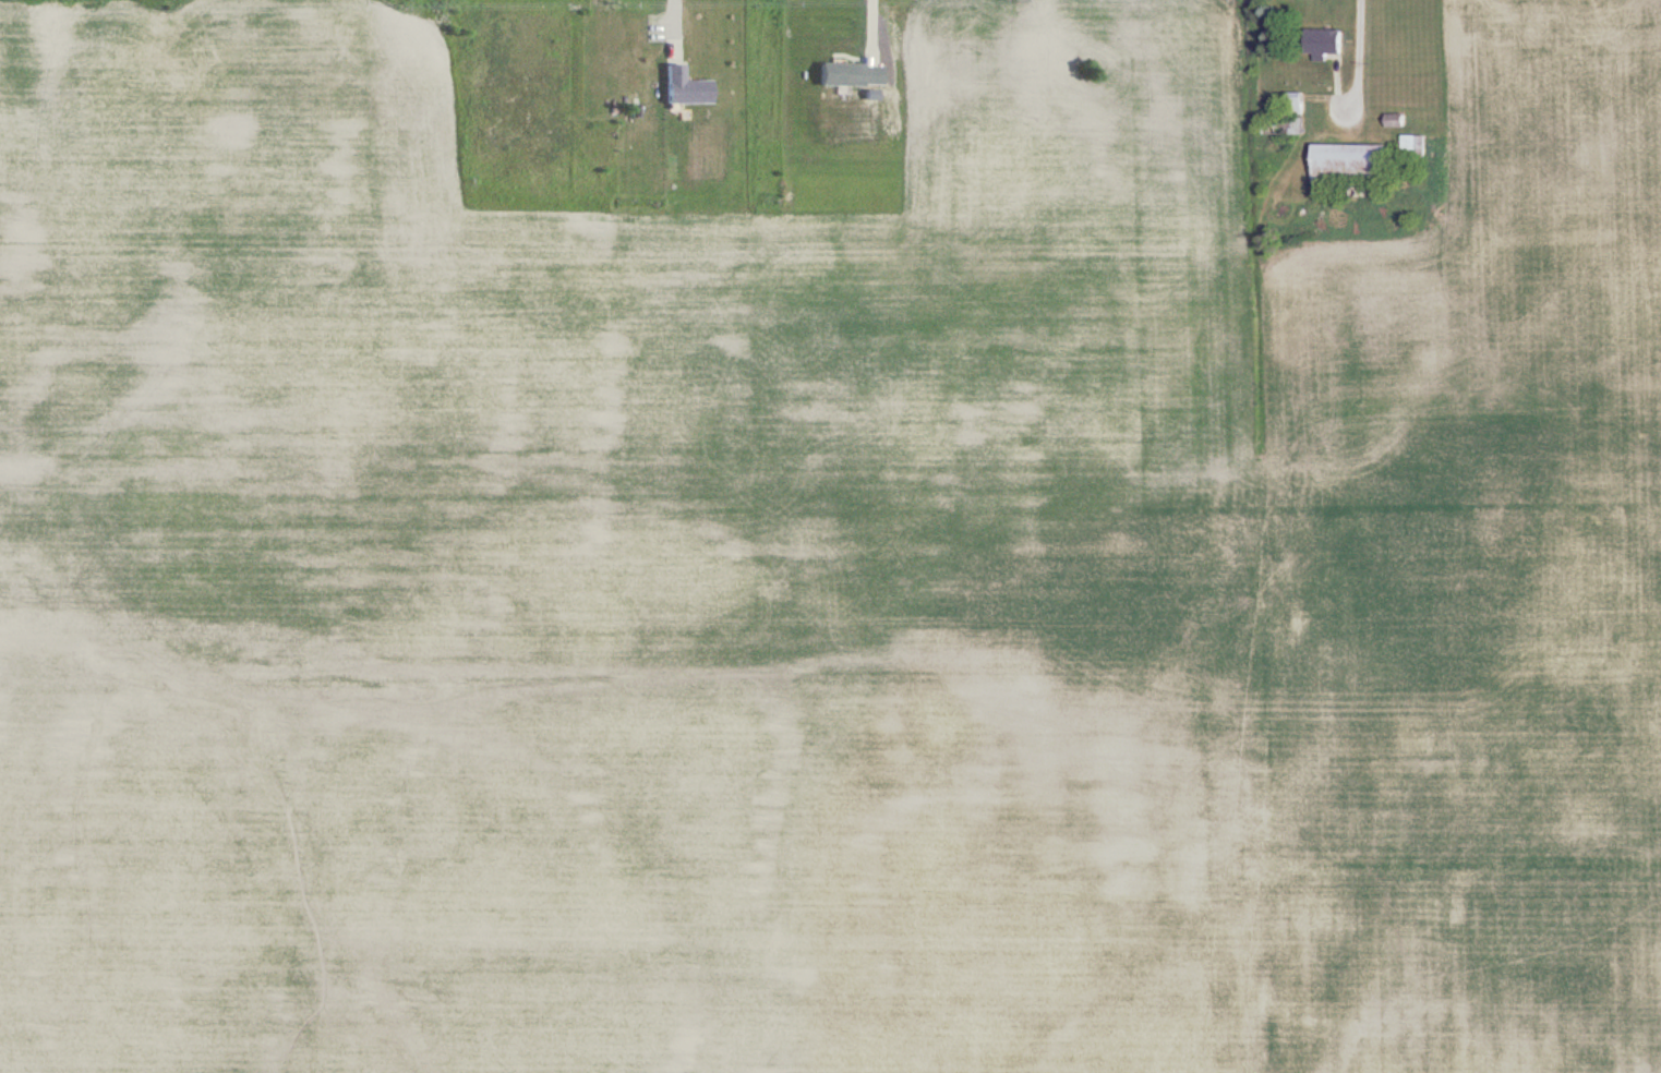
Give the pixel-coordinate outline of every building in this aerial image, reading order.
[(1312,53),(1320,53),(1320,61),(1334,61),(1334,53),(1348,53),(1348,29),(1312,29),(1312,53)] [(668,103),(714,103),(713,80),(685,80),(685,62),(668,63),(668,103)] [(885,85),(885,63),(822,63),(822,85),(885,85)] [(1294,94),(1293,113),(1307,114),(1308,95),(1294,94)] [(1427,135),(1407,135),(1407,157),(1427,157),(1427,135)] [(1394,185),(1394,144),(1318,144),(1318,185),(1394,185)]
